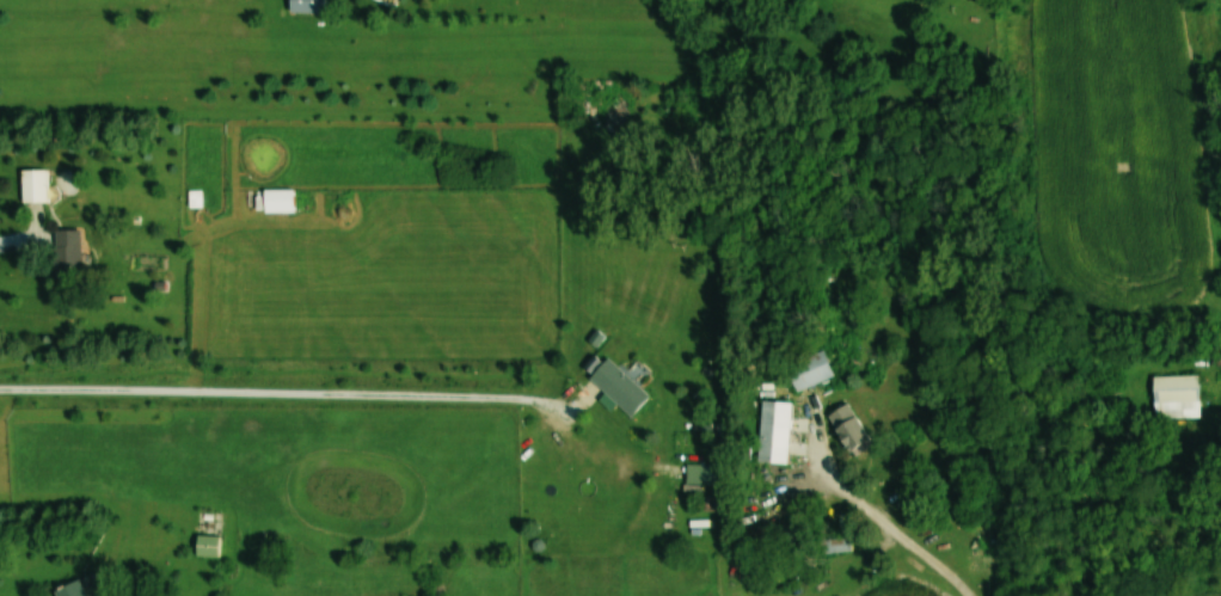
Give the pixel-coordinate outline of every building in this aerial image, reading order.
[(323,11),(323,0),(287,0),(287,11),(323,11)] [(45,169),(20,169),(20,202),(45,202),(45,169)] [(292,213),(292,189),(262,189),(262,213),(292,213)] [(80,229),(53,229),(53,278),(80,278),(80,229)] [(833,373),(821,352),(791,370),(803,390),(833,373)] [(628,415),(648,396),(607,355),(587,375),(628,415)] [(1198,417),(1198,375),(1152,375),(1152,417),(1198,417)] [(757,461),(786,463),(790,401),(760,400),(757,461)] [(872,444),(846,402),(826,415),(852,457),(872,444)] [(685,483),(723,483),(723,463),(685,463),(685,483)] [(195,556),(217,556),(217,536),(195,536),(195,556)] [(80,577),(52,591),(54,595),(90,595),(80,577)]
